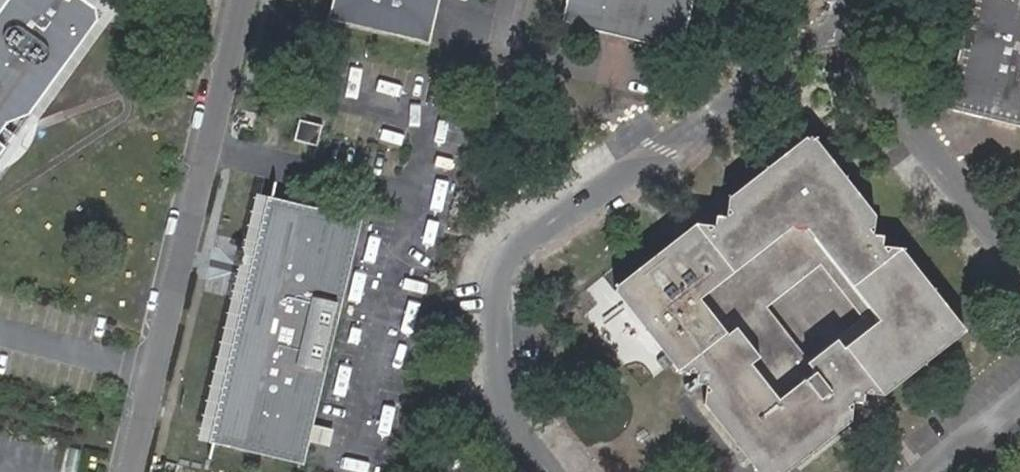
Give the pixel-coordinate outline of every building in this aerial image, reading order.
[(2,122),(6,117),(26,110),(96,14),(93,4),(88,0),(0,0),(0,125),(2,122)] [(438,0),(332,0),(331,5),(335,6),(333,13),(338,13),(337,16),(419,37),(420,34),(426,35),(428,29),(431,29),(438,0)] [(565,22),(682,52),(695,0),(570,0),(565,22)] [(947,107),(1019,125),(1019,0),(974,0),(947,107)] [(329,13),(337,16),(338,13),(333,13),(335,6),(331,5),(329,13)] [(429,39),(431,29),(428,29),(426,35),(420,34),(419,37),(429,39)] [(2,122),(0,125),(0,135),(7,141),(0,151),(0,161),(4,160),(15,153),(20,148),(23,143),(30,131),(33,119),(33,112),(33,106),(15,131),(2,122)] [(302,123),(298,143),(320,149),(325,128),(302,123)] [(805,141),(776,164),(781,171),(803,173),(814,174),(834,175),(838,173),(823,154),(814,144),(810,137),(805,141)] [(781,171),(776,164),(733,198),(731,209),(733,212),(726,218),(718,217),(715,226),(708,231),(705,227),(697,227),(618,290),(680,368),(691,370),(693,368),(698,374),(696,384),(705,383),(711,391),(707,394),(707,403),(749,457),(768,442),(771,447),(779,442),(796,463),(849,420),(851,411),(847,407),(854,402),(863,403),(865,392),(870,389),(872,392),(884,393),(964,330),(901,252),(890,251),(888,253),(883,247),(884,237),(876,237),(871,230),(873,228),(874,218),(838,173),(834,175),(814,174),(803,173),(781,171)] [(249,301),(217,442),(307,463),(311,444),(315,427),(362,220),(273,199),(263,243),(266,245),(265,269),(268,269),(266,281),(263,281),(252,301),(249,301)] [(266,245),(263,243),(249,301),(252,301),(263,281),(266,281),(268,269),(265,269),(266,245)] [(337,432),(315,427),(311,444),(333,449),(337,432)] [(796,463),(779,442),(771,447),(768,442),(749,457),(761,471),(784,471),(796,463)]
